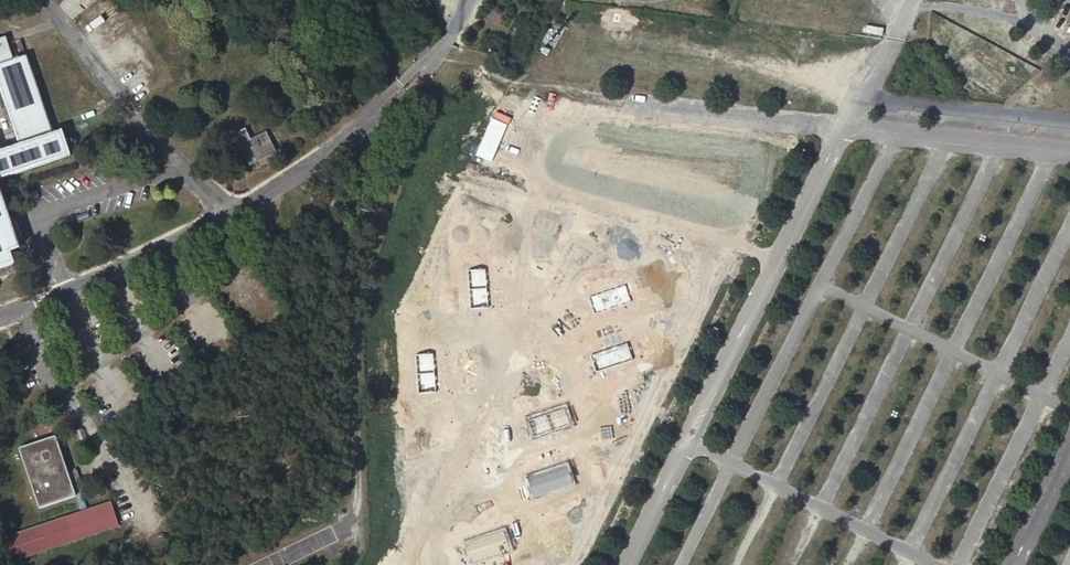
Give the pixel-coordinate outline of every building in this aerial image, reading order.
[(5,37),(0,38),(0,64),(13,60),(5,37)] [(18,144),(0,150),(0,179),(70,155),(66,144),(64,138),(61,129),(52,132),(26,56),(13,60),(0,64),(0,91),(18,144)] [(265,133),(250,140),(245,129),(234,134),(249,165),(275,152),(265,133)] [(13,263),(10,252),(20,249),(0,192),(0,268),(13,263)] [(18,448),(39,509),(75,496),(68,473),(55,436),(18,448)] [(87,509),(75,471),(68,473),(75,496),(80,512),(87,509)] [(80,512),(6,536),(14,561),(118,526),(110,502),(87,509),(80,512)]
